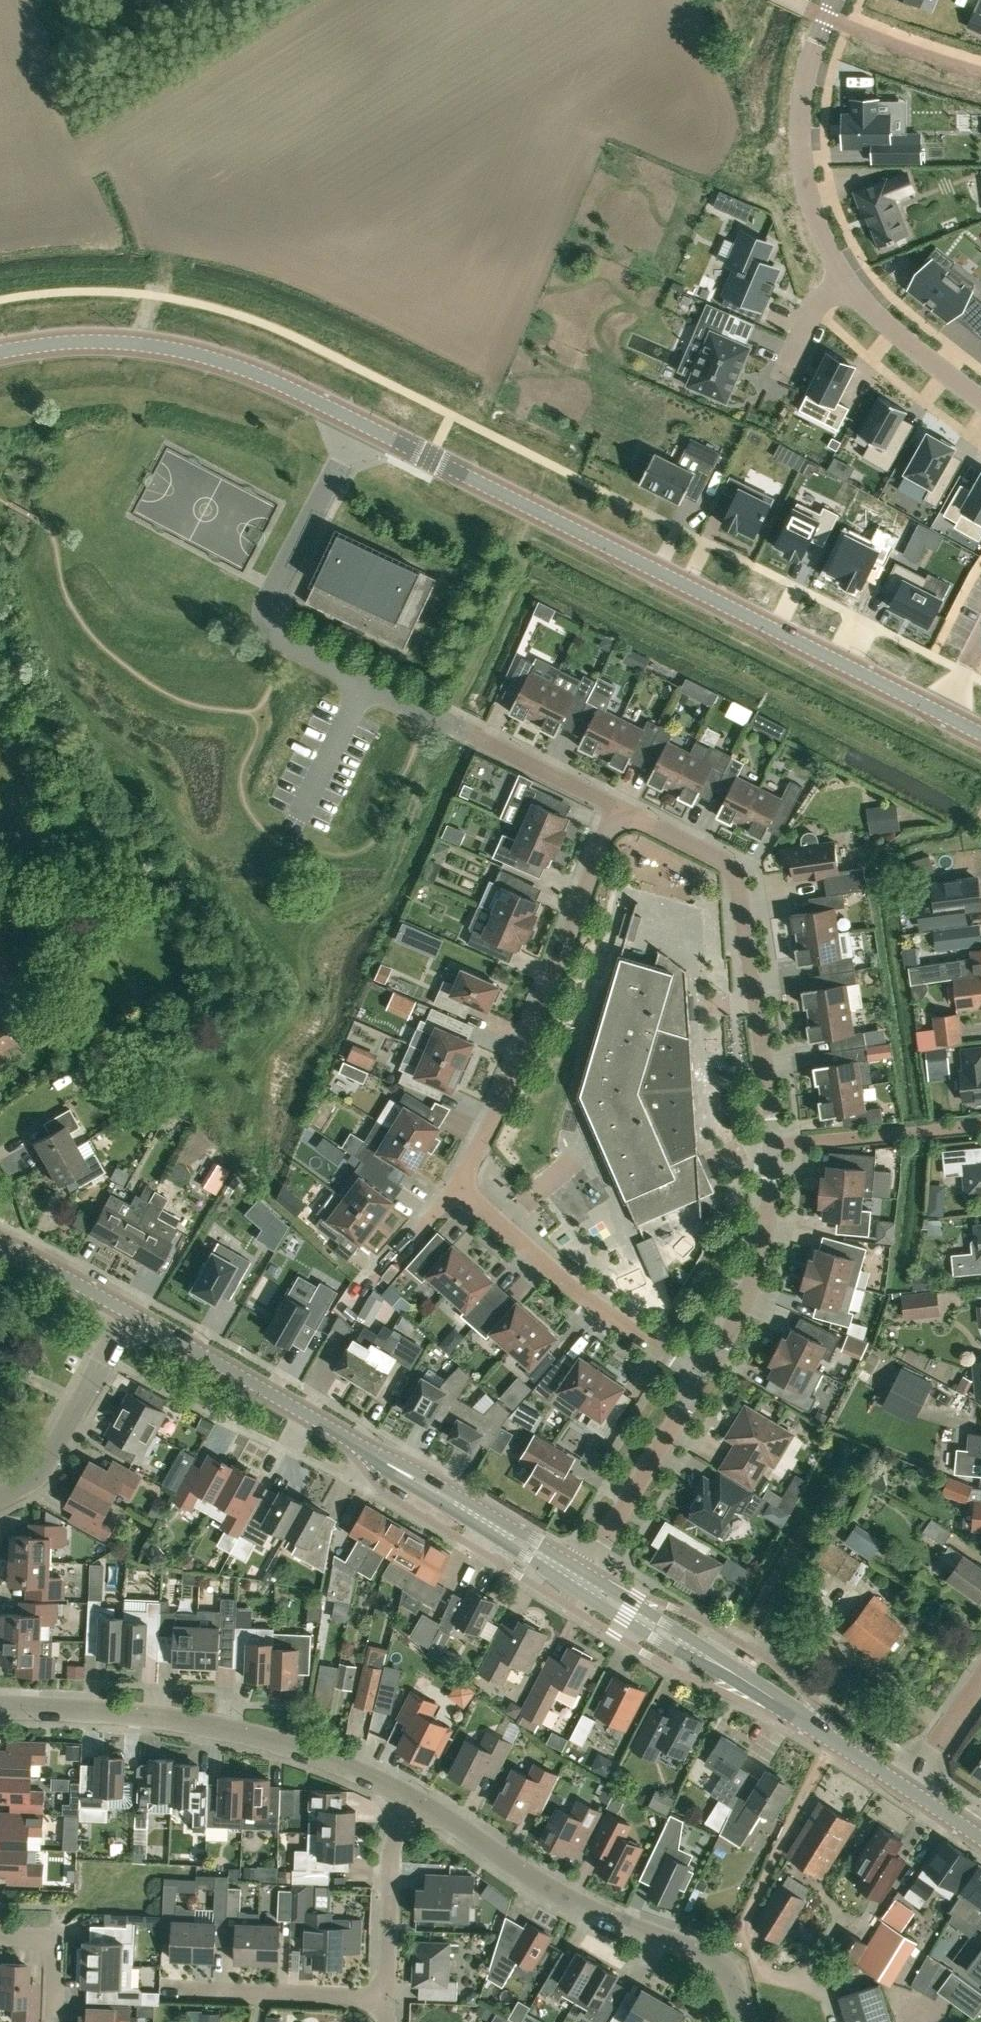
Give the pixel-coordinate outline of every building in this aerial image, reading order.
[(842,113),(843,146),(880,145),(880,161),(921,161),(921,135),(906,135),(890,134),(890,114),(877,114),(877,99),(852,100),(852,113),(842,113)] [(886,178),(853,191),(862,214),(865,213),(879,246),(880,246),(882,252),(894,247),(891,241),(908,235),(894,197),(887,181),(886,178)] [(720,190),(713,206),(736,216),(744,219),(747,221),(753,205),(743,201),(720,190)] [(763,264),(771,245),(741,232),(728,263),(736,267),(724,293),(726,294),(722,304),(748,315),(752,305),(761,309),(778,270),(763,264)] [(919,277),(912,287),(950,317),(952,314),(962,322),(979,301),(969,293),(976,285),(952,266),(951,265),(945,273),(931,262),(919,277)] [(698,359),(686,353),(679,370),(691,376),(687,385),(713,396),(726,401),(750,347),(720,334),(729,313),(707,304),(698,326),(710,331),(698,359)] [(828,353),(806,397),(830,409),(824,422),(838,429),(849,407),(836,401),(854,366),(828,353)] [(881,395),(859,434),(871,440),(862,455),(888,470),(904,442),(892,435),(906,410),(881,395)] [(929,432),(905,474),(929,488),(924,496),(938,504),(952,480),(940,473),(956,443),(943,435),(941,439),(929,432)] [(645,470),(640,482),(680,502),(692,480),(704,486),(721,453),(691,438),(677,465),(655,454),(656,453),(654,453),(653,455),(649,453),(641,468),(645,470)] [(832,438),(829,445),(837,449),(841,442),(832,438)] [(793,451),(787,463),(799,470),(805,458),(793,451)] [(944,514),(957,522),(961,514),(980,525),(980,476),(969,496),(957,490),(944,514)] [(736,496),(723,523),(737,530),(738,527),(754,535),(773,498),(731,477),(724,490),(736,496)] [(797,502),(776,545),(786,550),(784,553),(798,560),(800,557),(801,557),(810,539),(813,532),(826,539),(839,514),(824,507),(820,513),(797,502)] [(850,528),(829,571),(843,578),(841,581),(855,588),(857,585),(860,587),(865,578),(874,560),(885,565),(899,536),(878,526),(872,539),(850,528)] [(306,601),(405,648),(438,578),(339,531),(306,601)] [(910,539),(903,553),(917,561),(924,547),(910,539)] [(896,562),(884,587),(897,594),(890,606),(928,625),(942,599),(922,588),(927,578),(896,562)] [(547,619),(553,608),(539,600),(533,610),(547,619)] [(650,658),(640,653),(634,666),(644,671),(650,658)] [(534,719),(552,683),(530,672),(535,662),(522,656),(511,678),(523,684),(510,711),(524,718),(526,714),(534,719)] [(681,690),(689,695),(695,682),(686,678),(681,690)] [(552,683),(534,719),(542,723),(541,726),(555,733),(568,706),(580,713),(591,690),(579,684),(574,693),(552,683)] [(591,690),(580,713),(593,719),(579,745),(593,752),(595,749),(603,753),(621,717),(599,706),(604,697),(591,690)] [(731,699),(725,713),(744,722),(751,708),(731,699)] [(786,727),(757,713),(751,724),(780,739),(786,727)] [(643,728),(621,717),(603,753),(611,757),(610,761),(624,768),(637,741),(649,747),(662,721),(660,725),(648,719),(643,728)] [(662,721),(649,747),(662,753),(648,780),(662,787),(664,784),(672,788),(690,752),(668,741),(675,727),(662,721)] [(693,802),(706,776),(718,782),(731,755),(711,745),(709,748),(695,741),(690,752),(672,788),(680,792),(679,795),(693,802)] [(731,755),(718,782),(730,788),(717,814),(731,821),(733,818),(741,822),(759,786),(737,775),(744,762),(731,755)] [(520,774),(501,816),(513,822),(522,826),(522,825),(561,842),(567,828),(565,827),(570,817),(566,816),(547,807),(553,795),(529,784),(532,779),(520,774)] [(759,786),(741,822),(749,826),(748,830),(762,837),(775,810),(787,816),(803,786),(790,779),(781,797),(759,786)] [(897,803),(877,806),(880,833),(900,830),(897,803)] [(466,832),(448,824),(442,837),(460,844),(466,832)] [(503,833),(493,856),(520,868),(526,855),(546,864),(549,865),(553,855),(555,856),(561,842),(522,825),(522,826),(516,838),(503,833)] [(827,893),(843,891),(867,887),(864,865),(839,869),(834,839),(818,842),(816,838),(813,835),(808,834),(804,836),(802,840),(802,844),(789,846),(785,848),(782,851),(781,856),(783,860),(787,862),(791,862),(794,878),(808,876),(808,878),(824,875),(827,893)] [(902,859),(903,873),(932,870),(930,856),(902,859)] [(480,903),(493,909),(532,927),(538,913),(536,912),(541,902),(519,892),(524,879),(501,868),(495,881),(491,879),(480,903)] [(980,906),(976,877),(932,883),(935,900),(918,903),(921,926),(965,920),(963,908),(980,906)] [(843,891),(827,893),(827,894),(818,895),(820,909),(791,914),(793,929),(797,929),(798,938),(839,931),(835,907),(845,906),(843,891)] [(532,927),(493,909),(482,932),(474,928),(468,941),(491,952),(497,939),(519,949),(524,939),(525,940),(532,927)] [(641,916),(625,912),(618,935),(634,940),(641,916)] [(0,924),(0,980),(2,983),(17,974),(26,969),(23,964),(27,962),(21,952),(26,950),(19,938),(6,943),(1,934),(5,932),(0,924)] [(939,949),(959,946),(956,925),(937,928),(939,949)] [(839,931),(798,938),(799,947),(796,947),(798,963),(828,958),(830,972),(855,968),(853,954),(843,955),(839,931)] [(918,946),(903,946),(904,962),(919,962),(918,946)] [(942,968),(941,961),(908,965),(910,984),(954,978),(954,979),(964,978),(964,972),(977,971),(979,978),(980,977),(980,948),(971,949),(972,956),(957,958),(958,965),(942,968)] [(620,955),(580,1093),(637,1224),(714,1190),(698,1152),(689,1004),(686,969),(660,950),(656,965),(620,955)] [(443,979),(433,1002),(461,1014),(467,1000),(488,1010),(492,1000),(496,1001),(502,988),(498,986),(499,985),(462,968),(454,984),(443,979)] [(855,968),(830,972),(832,985),(802,990),(805,1005),(808,1005),(810,1014),(851,1008),(847,983),(857,982),(855,968)] [(979,978),(977,971),(964,972),(964,978),(954,979),(958,1008),(979,1005),(979,1006),(980,1005),(980,977),(979,978)] [(384,1008),(407,1017),(415,999),(392,990),(384,1008)] [(432,1006),(425,1020),(421,1018),(410,1043),(467,1068),(473,1054),(469,1052),(474,1042),(453,1032),(459,1018),(432,1006)] [(851,1008),(810,1014),(811,1023),(807,1024),(810,1039),(839,1034),(841,1048),(867,1044),(865,1030),(855,1032),(851,1008)] [(962,1040),(959,1012),(933,1015),(936,1043),(962,1040)] [(19,1037),(6,1014),(0,1018),(0,1048),(19,1037)] [(403,1070),(399,1080),(426,1093),(431,1082),(452,1091),(456,1081),(461,1083),(467,1068),(410,1043),(399,1068),(403,1070)] [(345,1059),(369,1068),(375,1052),(350,1044),(345,1059)] [(867,1044),(841,1048),(843,1062),(814,1066),(816,1082),(820,1081),(821,1090),(863,1084),(859,1060),(869,1058),(867,1044)] [(889,1044),(868,1047),(870,1061),(891,1059),(889,1044)] [(962,1049),(964,1070),(961,1071),(964,1100),(980,1098),(980,1047),(962,1049)] [(927,1079),(949,1077),(947,1054),(925,1056),(927,1079)] [(339,1070),(364,1081),(368,1071),(344,1060),(339,1070)] [(863,1084),(821,1090),(823,1099),(819,1100),(821,1115),(851,1111),(853,1125),(884,1121),(882,1106),(866,1108),(863,1084)] [(398,1102),(404,1106),(391,1128),(426,1149),(426,1148),(431,1151),(439,1139),(434,1136),(440,1126),(425,1118),(432,1107),(405,1091),(398,1102)] [(69,1108),(47,1120),(53,1131),(34,1142),(46,1163),(76,1145),(68,1132),(79,1126),(69,1108)] [(397,1163),(407,1169),(412,1172),(426,1149),(391,1128),(377,1119),(364,1141),(372,1146),(363,1159),(388,1177),(397,1163)] [(346,1153),(324,1136),(317,1147),(339,1163),(346,1153)] [(84,1159),(76,1145),(46,1163),(57,1183),(77,1172),(83,1183),(104,1171),(94,1153),(84,1159)] [(980,1192),(980,1146),(941,1150),(943,1172),(963,1170),(966,1194),(980,1192)] [(821,1175),(820,1190),(872,1194),(889,1195),(891,1172),(874,1170),(875,1154),(874,1154),(850,1152),(849,1166),(842,1166),(829,1165),(824,1164),(823,1175),(821,1175)] [(202,1182),(215,1161),(206,1155),(193,1177),(202,1182)] [(359,1177),(344,1197),(376,1222),(393,1200),(379,1190),(388,1177),(363,1159),(354,1172),(359,1177)] [(229,1171),(220,1166),(217,1164),(204,1186),(206,1188),(216,1193),(229,1171)] [(177,1228),(156,1216),(167,1197),(166,1196),(173,1183),(163,1177),(149,1202),(123,1251),(154,1269),(177,1228)] [(316,1212),(321,1215),(315,1224),(340,1242),(347,1233),(360,1243),(376,1222),(344,1197),(333,1189),(316,1212)] [(820,1190),(819,1205),(821,1205),(820,1216),(837,1217),(845,1218),(844,1232),(869,1234),(871,1209),(861,1208),(862,1194),(872,1195),(872,1194),(820,1190)] [(88,1232),(123,1251),(149,1202),(135,1194),(130,1204),(110,1193),(88,1232)] [(289,1225),(275,1213),(258,1198),(244,1214),(261,1228),(255,1238),(275,1250),(289,1225)] [(939,1201),(929,1200),(929,1214),(944,1215),(944,1207),(939,1201)] [(876,1240),(892,1241),(893,1220),(876,1219),(876,1240)] [(971,1241),(972,1252),(951,1254),(953,1275),(980,1273),(980,1226),(976,1226),(977,1238),(973,1238),(971,1241)] [(637,1242),(654,1281),(669,1274),(652,1235),(637,1242)] [(810,1257),(806,1271),(855,1285),(866,1247),(842,1240),(838,1253),(819,1248),(814,1247),(811,1257),(810,1257)] [(217,1242),(190,1289),(193,1290),(191,1293),(205,1301),(207,1298),(213,1302),(218,1293),(227,1277),(237,1283),(250,1260),(217,1242)] [(446,1292),(473,1261),(453,1244),(442,1256),(433,1248),(412,1272),(422,1280),(427,1275),(446,1292)] [(473,1261),(446,1292),(465,1310),(461,1315),(473,1326),(494,1302),(482,1292),(493,1279),(473,1261)] [(803,1286),(800,1297),(818,1302),(824,1303),(820,1317),(849,1325),(847,1332),(848,1332),(863,1338),(867,1325),(851,1320),(853,1311),(849,1310),(849,1308),(855,1288),(855,1285),(806,1271),(802,1286),(803,1286)] [(291,1289),(266,1332),(270,1334),(269,1337),(283,1346),(285,1343),(289,1345),(303,1320),(316,1328),(327,1309),(338,1291),(320,1281),(318,1285),(299,1275),(291,1289)] [(390,1284),(381,1292),(399,1312),(408,1304),(390,1284)] [(372,1321),(386,1298),(375,1288),(372,1294),(370,1293),(358,1313),(372,1321)] [(936,1291),(902,1296),(905,1318),(939,1313),(936,1291)] [(506,1313),(494,1302),(473,1326),(486,1337),(490,1332),(510,1349),(537,1318),(517,1300),(506,1313)] [(358,1314),(348,1306),(343,1312),(352,1320),(358,1314)] [(350,1325),(339,1316),(334,1325),(346,1333),(350,1325)] [(537,1318),(510,1349),(529,1366),(524,1371),(534,1380),(555,1357),(546,1349),(557,1336),(537,1318)] [(347,1378),(349,1378),(351,1375),(353,1377),(373,1343),(374,1344),(376,1339),(380,1340),(383,1342),(390,1333),(392,1330),(384,1325),(379,1334),(365,1326),(357,1339),(354,1338),(337,1367),(340,1369),(339,1373),(339,1374),(340,1376),(341,1377),(343,1377),(344,1378),(346,1378),(347,1378)] [(783,1335),(776,1349),(822,1372),(823,1371),(814,1367),(820,1354),(829,1359),(840,1336),(818,1325),(811,1337),(789,1326),(784,1336),(783,1335)] [(373,1343),(353,1377),(377,1390),(388,1371),(387,1371),(395,1357),(410,1367),(422,1346),(403,1334),(400,1339),(390,1333),(383,1342),(380,1340),(376,1339),(374,1344),(373,1343)] [(822,1372),(776,1349),(769,1362),(771,1363),(766,1373),(788,1384),(782,1396),(809,1410),(815,1397),(811,1395),(822,1372)] [(557,1368),(540,1393),(558,1405),(572,1414),(579,1404),(605,1367),(592,1358),(589,1362),(580,1356),(577,1360),(567,1374),(557,1368)] [(432,1415),(443,1421),(445,1418),(458,1397),(470,1375),(459,1365),(438,1385),(423,1376),(421,1380),(417,1378),(408,1394),(411,1396),(404,1409),(428,1423),(432,1415)] [(882,1406),(913,1422),(933,1380),(902,1365),(882,1406)] [(605,1367),(579,1404),(593,1414),(587,1424),(605,1436),(621,1411),(611,1405),(617,1396),(621,1391),(624,1386),(615,1379),(618,1376),(605,1367)] [(499,1395),(512,1407),(529,1388),(516,1376),(499,1395)] [(129,1392),(118,1413),(152,1432),(164,1411),(159,1409),(165,1398),(144,1387),(138,1397),(129,1392)] [(481,1411),(493,1398),(485,1391),(473,1404),(481,1411)] [(510,1411),(497,1400),(481,1416),(471,1410),(473,1406),(458,1397),(445,1418),(455,1424),(449,1435),(473,1449),(477,1441),(488,1447),(510,1411)] [(519,1422),(527,1407),(521,1403),(509,1417),(519,1422)] [(728,1436),(738,1442),(722,1467),(752,1485),(767,1460),(773,1463),(791,1434),(746,1406),(728,1436)] [(141,1453),(152,1432),(118,1413),(106,1434),(115,1439),(109,1450),(130,1462),(136,1451),(141,1453)] [(980,1475),(980,1434),(970,1433),(968,1452),(961,1451),(959,1473),(980,1475)] [(565,1505),(580,1480),(567,1472),(574,1460),(535,1436),(522,1458),(536,1466),(527,1482),(565,1505)] [(210,1455),(203,1468),(193,1462),(189,1469),(183,1480),(176,1491),(172,1499),(192,1509),(195,1503),(209,1510),(232,1468),(210,1455)] [(129,1496),(140,1476),(112,1460),(106,1470),(90,1461),(79,1483),(111,1501),(117,1489),(129,1496)] [(174,1461),(162,1483),(176,1491),(183,1480),(189,1469),(174,1461)] [(250,1491),(257,1479),(233,1465),(232,1468),(209,1510),(223,1518),(220,1525),(239,1536),(240,1534),(239,1534),(256,1504),(260,1497),(250,1491)] [(694,1509),(689,1516),(705,1525),(703,1529),(719,1539),(725,1538),(731,1527),(730,1522),(726,1519),(734,1507),(741,1511),(747,1515),(757,1514),(766,1499),(764,1497),(753,1491),(720,1471),(713,1483),(703,1477),(696,1490),(699,1492),(690,1506),(694,1509)] [(966,1502),(972,1486),(972,1485),(948,1476),(942,1492),(966,1502)] [(104,1512),(111,1501),(79,1483),(67,1504),(75,1508),(69,1518),(106,1539),(116,1519),(104,1512)] [(250,1515),(239,1534),(240,1534),(262,1546),(272,1528),(285,1535),(285,1536),(286,1533),(303,1502),(302,1502),(281,1490),(279,1494),(269,1512),(256,1504),(250,1515)] [(789,1490),(779,1506),(789,1512),(799,1496),(789,1490)] [(303,1502),(286,1533),(299,1540),(292,1553),(325,1571),(330,1542),(315,1534),(326,1513),(304,1500),(302,1502),(303,1502)] [(345,1562),(358,1569),(387,1516),(366,1504),(350,1533),(359,1538),(345,1562)] [(408,1528),(387,1516),(358,1569),(371,1577),(385,1553),(392,1557),(408,1528)] [(923,1530),(943,1543),(951,1531),(932,1518),(923,1530)] [(11,1534),(10,1559),(50,1561),(50,1546),(62,1547),(66,1543),(66,1527),(63,1524),(28,1523),(28,1535),(11,1534)] [(843,1542),(869,1558),(880,1540),(854,1524),(843,1542)] [(392,1557),(384,1572),(381,1583),(386,1586),(400,1562),(413,1570),(429,1540),(408,1528),(392,1557)] [(717,1569),(720,1563),(705,1554),(708,1549),(678,1531),(671,1544),(668,1542),(663,1543),(660,1548),(652,1562),(677,1577),(698,1589),(703,1592),(704,1591),(717,1569)] [(828,1544),(824,1541),(813,1558),(847,1581),(861,1561),(849,1553),(850,1551),(832,1539),(828,1544)] [(454,1569),(444,1564),(450,1553),(429,1540),(413,1570),(418,1573),(420,1576),(425,1580),(418,1592),(425,1596),(425,1597),(436,1604),(454,1569)] [(980,1597),(980,1567),(949,1545),(941,1557),(956,1566),(948,1578),(979,1599),(980,1597)] [(719,1570),(732,1579),(741,1564),(728,1556),(719,1570)] [(50,1561),(10,1559),(8,1584),(25,1584),(24,1597),(63,1599),(64,1581),(60,1576),(49,1576),(50,1561)] [(101,1596),(102,1562),(88,1562),(88,1596),(101,1596)] [(327,1598),(351,1602),(356,1574),(344,1567),(343,1573),(332,1571),(327,1598)] [(454,1621),(479,1634),(487,1618),(490,1620),(497,1603),(469,1589),(465,1598),(456,1616),(445,1610),(438,1626),(440,1627),(446,1630),(449,1632),(454,1621)] [(875,1593),(869,1600),(843,1632),(878,1660),(903,1628),(883,1612),(889,1606),(875,1593)] [(88,1598),(87,1634),(98,1635),(97,1655),(124,1656),(126,1618),(116,1617),(116,1606),(103,1606),(103,1599),(88,1598)] [(126,1618),(124,1656),(124,1659),(147,1660),(148,1629),(159,1629),(160,1600),(126,1599),(126,1618)] [(196,1664),(198,1625),(198,1609),(197,1609),(197,1612),(168,1611),(169,1599),(161,1599),(161,1600),(160,1600),(159,1629),(159,1635),(174,1635),(173,1663),(196,1664)] [(57,1603),(29,1601),(19,1601),(18,1613),(1,1612),(0,1637),(40,1638),(52,1639),(53,1624),(56,1620),(57,1603)] [(198,1609),(198,1625),(196,1664),(218,1665),(219,1636),(235,1637),(235,1626),(236,1614),(221,1613),(222,1610),(198,1609)] [(430,1644),(438,1626),(439,1623),(424,1614),(413,1634),(430,1644)] [(545,1635),(521,1621),(517,1629),(502,1622),(495,1637),(497,1638),(480,1672),(502,1683),(513,1662),(527,1669),(545,1635)] [(235,1626),(235,1637),(236,1637),(236,1647),(247,1648),(246,1677),(270,1678),(270,1682),(272,1683),(274,1636),(260,1635),(260,1627),(235,1626)] [(438,1657),(451,1633),(449,1632),(446,1630),(440,1627),(428,1651),(438,1657)] [(274,1636),(272,1683),(296,1684),(297,1654),(310,1655),(311,1633),(286,1632),(286,1636),(274,1636)] [(40,1638),(0,1637),(0,1643),(0,1662),(16,1663),(16,1675),(54,1677),(55,1659),(51,1655),(40,1654),(40,1638)] [(577,1693),(594,1660),(569,1647),(562,1661),(550,1654),(518,1719),(529,1725),(533,1718),(541,1722),(555,1696),(575,1706),(581,1695),(577,1693)] [(352,1689),(357,1665),(338,1661),(334,1686),(352,1689)] [(85,1665),(68,1665),(68,1676),(84,1677),(85,1665)] [(365,1665),(356,1705),(374,1709),(383,1669),(365,1665)] [(382,1681),(397,1684),(400,1673),(384,1669),(382,1681)] [(615,1676),(596,1714),(625,1729),(644,1691),(615,1676)] [(459,1679),(447,1694),(463,1706),(474,1690),(459,1679)] [(436,1703),(412,1691),(398,1717),(411,1723),(398,1747),(427,1761),(432,1751),(438,1754),(451,1729),(429,1718),(436,1703)] [(703,1721),(673,1706),(668,1715),(654,1707),(633,1748),(654,1760),(661,1745),(684,1757),(703,1721)] [(583,1714),(570,1738),(583,1745),(596,1720),(583,1714)] [(482,1771),(493,1777),(511,1742),(488,1730),(480,1746),(467,1739),(450,1773),(474,1786),(482,1771)] [(552,1730),(546,1741),(561,1749),(567,1738),(552,1730)] [(732,1807),(748,1772),(739,1766),(748,1752),(721,1735),(704,1762),(722,1773),(710,1793),(732,1807)] [(44,1764),(45,1740),(7,1739),(7,1751),(0,1750),(0,1774),(30,1776),(30,1763),(44,1764)] [(95,1781),(81,1780),(79,1806),(109,1808),(109,1805),(129,1806),(132,1803),(133,1781),(123,1781),(124,1756),(123,1755),(123,1753),(122,1752),(121,1751),(119,1750),(118,1750),(116,1750),(115,1750),(113,1750),(112,1751),(110,1752),(110,1754),(109,1755),(96,1754),(95,1781)] [(148,1811),(171,1812),(171,1803),(173,1759),(149,1758),(149,1777),(137,1777),(135,1826),(148,1827),(148,1811)] [(975,1771),(972,1775),(980,1781),(980,1758),(973,1770),(975,1771)] [(173,1759),(171,1803),(184,1803),(194,1814),(193,1829),(196,1833),(206,1833),(207,1825),(208,1801),(208,1784),(197,1783),(197,1764),(174,1763),(174,1759),(173,1759)] [(534,1763),(528,1776),(513,1768),(495,1804),(522,1818),(535,1792),(546,1799),(558,1776),(534,1763)] [(748,1772),(732,1807),(728,1816),(720,1833),(740,1845),(762,1810),(772,1817),(790,1789),(777,1781),(779,1778),(766,1770),(760,1779),(748,1772)] [(30,1776),(0,1774),(0,1799),(10,1799),(10,1810),(17,1810),(42,1812),(43,1790),(29,1789),(30,1776)] [(68,1790),(68,1777),(51,1776),(50,1788),(68,1790)] [(220,1802),(208,1801),(207,1825),(228,1826),(231,1830),(242,1830),(243,1827),(245,1777),(221,1776),(220,1802)] [(269,1778),(245,1777),(243,1827),(279,1828),(280,1804),(268,1804),(269,1778)] [(72,1802),(71,1812),(79,1812),(79,1807),(79,1806),(80,1801),(81,1780),(72,1780),(72,1802)] [(310,1789),(310,1796),(309,1817),(320,1818),(319,1832),(355,1834),(356,1810),(345,1809),(346,1790),(310,1789)] [(654,1791),(649,1803),(666,1811),(671,1799),(654,1791)] [(567,1844),(579,1850),(599,1811),(579,1800),(572,1813),(558,1806),(541,1839),(564,1851),(567,1844)] [(90,1807),(79,1807),(79,1812),(79,1816),(79,1819),(90,1820),(90,1807)] [(807,1827),(790,1855),(821,1874),(853,1823),(826,1807),(812,1829),(807,1827)] [(40,1849),(42,1812),(17,1810),(10,1810),(10,1821),(0,1821),(0,1847),(27,1848),(40,1849)] [(607,1813),(590,1846),(604,1853),(596,1868),(623,1882),(641,1846),(624,1838),(630,1825),(607,1813)] [(684,1889),(693,1871),(687,1868),(689,1865),(677,1859),(683,1819),(670,1813),(648,1860),(661,1866),(648,1894),(670,1905),(679,1886),(684,1889)] [(79,1819),(79,1816),(65,1815),(64,1828),(78,1829),(79,1819)] [(879,1899),(899,1868),(904,1859),(893,1852),(902,1839),(879,1825),(853,1865),(864,1871),(856,1883),(879,1899)] [(308,1832),(308,1847),(307,1868),(329,1869),(330,1857),(354,1858),(354,1854),(357,1854),(359,1852),(360,1845),(357,1842),(354,1842),(355,1834),(319,1832),(308,1832)] [(196,1833),(196,1841),(206,1842),(206,1840),(206,1833),(196,1833)] [(923,1868),(919,1875),(918,1875),(910,1887),(910,1888),(905,1895),(920,1906),(938,1879),(955,1892),(977,1862),(944,1838),(922,1868),(923,1868)] [(147,1843),(134,1843),(133,1861),(146,1862),(147,1843)] [(8,1872),(7,1883),(41,1885),(42,1862),(26,1861),(27,1848),(0,1847),(0,1871),(8,1872)] [(979,1863),(957,1894),(961,1897),(948,1921),(970,1936),(978,1925),(980,1927),(980,1865),(979,1863)] [(464,1922),(465,1903),(473,1903),(474,1876),(423,1874),(423,1888),(417,1888),(416,1916),(451,1917),(450,1922),(464,1922)] [(228,1877),(215,1877),(214,1916),(227,1917),(228,1887),(228,1877)] [(292,1883),(292,1889),(291,1916),(304,1916),(302,1964),(342,1966),(342,1950),(360,1951),(361,1919),(330,1918),(330,1913),(307,1912),(309,1890),(308,1890),(308,1884),(292,1883)] [(487,1883),(480,1892),(503,1909),(510,1900),(487,1883)] [(176,1909),(176,1904),(177,1884),(164,1884),(163,1914),(173,1914),(172,1958),(193,1959),(195,1910),(176,1909)] [(314,1884),(315,1906),(328,1905),(327,1884),(314,1884)] [(780,1886),(768,1906),(756,1925),(779,1938),(803,1900),(780,1886)] [(241,1887),(228,1887),(227,1917),(239,1917),(239,1922),(237,1922),(235,1961),(257,1962),(259,1923),(259,1914),(240,1913),(241,1887)] [(279,1889),(278,1909),(277,1919),(290,1919),(292,1889),(279,1889)] [(195,1910),(193,1959),(214,1960),(216,1921),(195,1920),(195,1910)] [(905,1934),(882,1920),(867,1944),(856,1963),(878,1977),(905,1934)] [(515,1944),(500,1935),(487,1977),(502,1986),(518,1958),(532,1967),(550,1935),(528,1922),(515,1944)] [(259,1923),(257,1962),(278,1963),(280,1924),(259,1923)] [(133,1949),(134,1926),(112,1925),(112,1941),(84,1939),(84,1947),(78,1947),(77,1962),(133,1964),(126,1963),(127,1952),(130,1952),(133,1949)] [(856,1963),(867,1944),(845,1930),(832,1952),(854,1965),(855,1963),(856,1963)] [(449,1943),(415,1941),(413,1984),(420,1984),(419,1997),(457,1999),(457,1981),(447,1980),(449,1943)] [(966,1969),(980,1980),(980,1948),(966,1969)] [(575,2001),(580,1993),(597,1962),(595,1958),(589,1954),(585,1956),(577,1951),(564,1973),(553,1967),(540,1989),(559,1999),(562,1994),(575,2001)] [(952,1969),(927,1957),(913,1983),(933,1994),(938,1988),(952,1969)] [(142,2003),(142,1991),(139,1987),(131,1986),(133,1964),(77,1962),(77,1977),(83,1977),(83,1985),(109,1986),(109,2001),(142,2003)] [(615,2003),(604,1997),(617,1974),(610,1970),(609,1966),(603,1962),(599,1964),(597,1962),(580,1993),(575,2001),(588,2008),(584,2014),(598,2021),(604,2021),(615,2003)] [(26,1965),(0,1963),(0,2003),(12,2004),(12,2019),(36,2020),(36,2019),(37,1994),(25,1994),(27,1965),(26,1965)] [(974,2015),(980,2006),(980,1990),(952,1969),(938,1988),(974,2015)] [(848,2021),(891,2021),(879,1983),(840,1996),(848,2021)] [(639,1995),(628,2012),(618,2006),(609,2021),(651,2021),(663,2001),(642,1989),(639,1995)] [(651,2021),(678,2021),(684,2013),(663,2001),(651,2021)] [(142,2003),(141,2015),(154,2016),(154,2004),(142,2003)] [(81,2016),(81,2021),(129,2021),(129,2006),(105,2005),(105,2016),(81,2016)] [(525,2015),(513,2008),(508,2018),(515,2021),(521,2021),(525,2015)] [(220,2011),(186,2010),(186,2021),(220,2021),(220,2011)] [(537,2018),(528,2012),(522,2021),(535,2021),(537,2018)] [(509,2019),(499,2013),(494,2021),(507,2021),(509,2019)]
